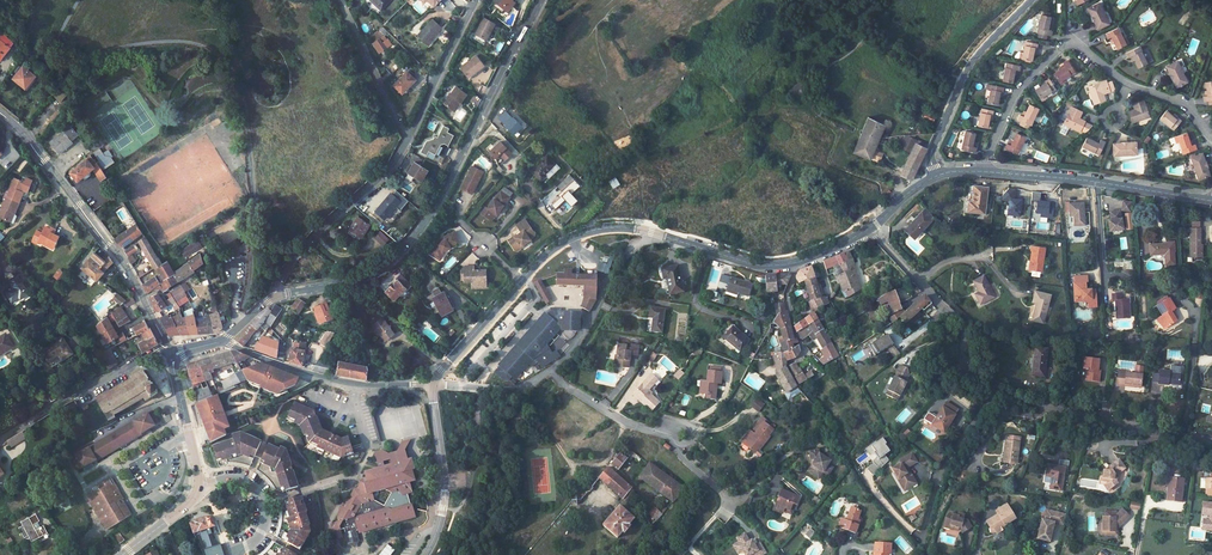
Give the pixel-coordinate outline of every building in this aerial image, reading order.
[(381,10),(391,0),(371,0),(381,10)] [(492,3),(495,5),(499,4),(500,2),(509,8),(515,0),(494,0),(492,3)] [(1089,15),(1092,22),(1090,23),(1094,31),(1105,25),(1097,10),(1094,4),(1083,10),(1086,15),(1087,17),(1089,15)] [(1047,32),(1049,25),(1051,26),(1052,19),(1047,19),(1048,16),(1041,14),(1041,16),(1040,18),(1039,17),(1035,34),(1037,35),(1046,37),(1049,38),(1050,33),(1047,32)] [(432,19),(417,36),(427,45),(432,41),(431,39),(441,28),(432,19)] [(483,19),(472,39),(477,42),(480,38),(485,41),(494,24),(483,19)] [(1114,29),(1102,34),(1103,37),(1105,39),(1106,39),(1108,38),(1111,41),(1115,50),(1126,44),(1123,38),(1120,40),(1115,31),(1114,29)] [(379,30),(373,34),(382,44),(387,40),(379,30)] [(0,34),(0,59),(5,53),(4,52),(12,42),(2,32),(0,34)] [(367,40),(378,53),(384,47),(382,44),(373,34),(367,40)] [(1024,43),(1022,54),(1018,54),(1017,60),(1029,62),(1030,54),(1031,49),(1033,49),(1034,50),(1035,46),(1024,43)] [(1131,60),(1136,69),(1148,63),(1144,57),(1141,59),(1137,50),(1135,48),(1123,54),(1124,56),(1125,58),(1127,57),(1129,56),(1131,60)] [(474,55),(458,67),(465,77),(474,70),(476,73),(480,70),(478,68),(482,65),(474,55)] [(1061,77),(1071,71),(1064,59),(1060,62),(1061,64),(1063,67),(1059,69),(1051,74),(1058,84),(1063,81),(1061,77)] [(1183,81),(1173,63),(1172,61),(1161,67),(1162,68),(1165,75),(1167,74),(1170,78),(1168,79),(1173,87),(1183,81)] [(1010,77),(1011,71),(1014,72),(1015,72),(1017,67),(1004,64),(1000,82),(1008,84),(1010,77)] [(23,67),(13,79),(23,87),(28,80),(30,82),(35,76),(23,67)] [(474,70),(465,77),(467,79),(476,73),(474,70)] [(406,72),(393,85),(400,92),(407,85),(409,86),(415,80),(406,72)] [(1040,86),(1033,91),(1039,101),(1046,98),(1044,96),(1054,90),(1048,80),(1044,81),(1045,84),(1040,86)] [(1103,81),(1087,87),(1092,103),(1102,100),(1100,94),(1100,93),(1102,92),(1103,93),(1109,91),(1106,83),(1103,81)] [(1204,84),(1205,92),(1206,97),(1203,97),(1203,102),(1207,102),(1211,102),(1211,83),(1204,84)] [(988,84),(985,103),(995,106),(997,97),(998,92),(1000,93),(1001,87),(988,84)] [(407,85),(400,92),(401,94),(409,86),(407,85)] [(65,87),(57,96),(63,101),(71,93),(65,87)] [(453,110),(459,103),(460,104),(466,96),(457,88),(450,96),(449,95),(443,102),(453,110)] [(475,94),(469,101),(476,106),(481,100),(475,94)] [(1077,94),(1071,97),(1075,103),(1080,99),(1077,94)] [(1141,108),(1140,100),(1130,101),(1131,106),(1133,106),(1134,109),(1132,110),(1127,110),(1129,121),(1143,119),(1141,108)] [(1070,109),(1061,125),(1078,133),(1083,124),(1077,121),(1075,119),(1077,116),(1080,116),(1081,114),(1076,111),(1070,108),(1072,105),(1065,101),(1063,105),(1070,109)] [(1019,116),(1017,121),(1021,122),(1030,126),(1036,115),(1037,115),(1040,110),(1029,105),(1026,113),(1023,118),(1022,117),(1019,116)] [(979,109),(975,126),(986,128),(987,120),(988,114),(990,115),(991,111),(979,109)] [(506,110),(497,119),(515,136),(523,127),(506,110)] [(1170,119),(1163,112),(1157,119),(1170,132),(1179,122),(1176,119),(1175,120),(1173,122),(1170,119)] [(925,113),(923,117),(932,122),(934,117),(925,113)] [(516,118),(523,126),(525,124),(518,116),(516,118)] [(868,117),(853,152),(870,160),(874,151),(880,138),(885,125),(868,117)] [(64,131),(50,143),(59,154),(74,143),(72,141),(70,138),(73,136),(74,137),(78,133),(69,122),(61,128),(64,131)] [(1021,122),(1019,128),(1028,132),(1030,126),(1021,122)] [(1080,135),(1086,125),(1083,124),(1078,133),(1080,135)] [(424,142),(419,154),(425,157),(426,153),(434,156),(435,154),(443,159),(448,150),(448,149),(453,137),(445,133),(446,129),(442,127),(436,138),(433,138),(431,140),(424,142)] [(964,130),(960,148),(973,151),(975,145),(973,145),(971,145),(972,140),(974,132),(964,130)] [(951,147),(955,136),(951,134),(946,146),(951,147)] [(1016,156),(1024,139),(1015,134),(1012,142),(1010,146),(1007,145),(1006,145),(1004,150),(1016,156)] [(1184,134),(1172,138),(1174,144),(1178,144),(1181,154),(1195,151),(1193,146),(1190,146),(1188,147),(1186,142),(1184,134)] [(911,180),(926,149),(925,148),(922,147),(916,144),(917,141),(906,136),(900,148),(911,153),(900,175),(911,180)] [(916,144),(922,147),(925,139),(919,136),(917,141),(916,144)] [(1078,145),(1095,155),(1101,143),(1097,140),(1097,141),(1096,142),(1095,144),(1091,141),(1084,137),(1078,145)] [(504,163),(514,154),(501,141),(489,152),(497,161),(499,158),(504,163)] [(1111,156),(1135,155),(1135,142),(1126,143),(1126,145),(1120,145),(1120,143),(1111,143),(1111,156)] [(870,160),(878,163),(882,155),(874,151),(870,160)] [(1189,159),(1196,183),(1208,180),(1205,171),(1203,171),(1201,164),(1202,163),(1200,155),(1194,157),(1189,159)] [(91,156),(70,173),(77,182),(95,169),(103,181),(108,177),(95,160),(94,161),(91,156)] [(548,156),(532,171),(542,182),(548,177),(546,175),(557,165),(548,156)] [(414,163),(407,173),(420,181),(427,170),(414,163)] [(473,166),(461,188),(469,192),(475,180),(478,182),(484,172),(473,166)] [(618,176),(608,181),(613,189),(631,179),(626,171),(618,176)] [(4,221),(8,212),(10,213),(19,192),(17,191),(21,183),(12,178),(7,189),(9,190),(2,207),(0,206),(0,219),(4,221)] [(472,194),(478,182),(475,180),(469,192),(472,194)] [(553,207),(563,216),(571,208),(576,213),(584,205),(578,199),(584,193),(575,184),(553,207)] [(963,202),(962,213),(979,215),(983,189),(969,186),(967,202),(963,202)] [(1009,200),(1010,189),(1004,189),(998,195),(997,201),(1004,201),(1003,211),(1008,212),(1007,216),(1015,217),(1015,212),(1017,212),(1018,201),(1009,200)] [(1048,213),(1049,201),(1035,200),(1036,192),(1027,191),(1027,199),(1032,200),(1031,211),(1036,212),(1036,216),(1043,216),(1043,213),(1048,213)] [(498,215),(505,205),(506,205),(511,198),(502,192),(496,200),(495,199),(488,208),(487,207),(482,214),(489,218),(493,218),(496,213),(498,215)] [(388,193),(371,210),(381,219),(398,202),(388,193)] [(1130,201),(1122,200),(1120,209),(1129,210),(1130,201)] [(1082,203),(1068,203),(1068,212),(1072,212),(1072,215),(1072,226),(1083,225),(1083,228),(1088,228),(1088,213),(1083,213),(1082,207),(1082,203)] [(1107,229),(1121,228),(1120,216),(1118,216),(1117,209),(1111,209),(1111,213),(1108,213),(1108,217),(1106,217),(1107,229)] [(930,220),(922,210),(901,230),(912,240),(930,220)] [(357,216),(349,229),(350,230),(361,236),(361,237),(369,223),(357,216)] [(522,233),(515,238),(516,240),(511,244),(516,250),(519,250),(523,247),(522,246),(531,240),(531,239),(535,236),(536,234),(526,220),(518,226),(522,233)] [(136,224),(114,239),(117,244),(118,245),(123,248),(142,234),(136,224)] [(39,236),(37,242),(43,244),(44,242),(53,246),(58,236),(52,233),(48,231),(49,229),(43,227),(39,236)] [(1188,228),(1188,258),(1202,258),(1202,245),(1198,245),(1198,228),(1188,228)] [(350,230),(348,232),(359,239),(361,236),(350,230)] [(34,233),(30,242),(35,244),(37,242),(39,236),(34,233)] [(382,245),(387,240),(379,233),(374,239),(382,245)] [(433,258),(438,261),(442,254),(450,250),(449,248),(458,244),(453,234),(445,238),(445,241),(441,243),(437,241),(433,247),(434,247),(431,252),(435,255),(433,258)] [(145,238),(139,242),(155,267),(156,268),(158,266),(163,263),(159,258),(158,258),(145,238)] [(1148,241),(1148,253),(1161,252),(1162,262),(1172,262),(1172,240),(1148,241)] [(1028,258),(1026,267),(1037,270),(1041,246),(1028,243),(1025,258),(1028,258)] [(187,246),(180,252),(184,257),(191,252),(187,246)] [(840,284),(841,287),(842,289),(844,294),(846,293),(848,297),(860,290),(856,276),(858,275),(856,272),(855,273),(851,259),(848,252),(843,254),(849,270),(840,277),(836,279),(840,284)] [(200,253),(188,262),(193,269),(202,262),(200,253)] [(834,268),(835,273),(840,277),(849,270),(843,254),(831,259),(834,268)] [(93,255),(80,270),(96,282),(112,264),(111,262),(108,259),(106,261),(101,257),(99,260),(93,255)] [(612,258),(604,256),(599,270),(607,273),(612,258)] [(834,268),(831,259),(823,262),(826,270),(834,268)] [(163,263),(158,266),(165,278),(174,274),(168,262),(163,264),(163,263)] [(188,262),(174,274),(178,281),(193,271),(194,271),(193,269),(188,262)] [(486,281),(486,270),(480,271),(480,272),(477,272),(477,271),(474,271),(474,266),(460,266),(461,277),(464,277),(464,282),(473,282),(473,287),(484,286),(484,281),(486,281)] [(664,272),(667,280),(669,279),(675,296),(688,292),(680,266),(664,272)] [(801,271),(804,279),(815,277),(811,266),(801,271)] [(556,275),(556,285),(584,286),(583,296),(587,296),(590,296),(590,298),(596,299),(597,270),(584,270),(584,276),(572,275),(572,271),(564,271),(564,275),(556,275)] [(1082,271),(1070,271),(1070,277),(1069,277),(1069,296),(1083,296),(1083,298),(1085,298),(1085,305),(1093,304),(1093,286),(1086,286),(1081,286),(1081,284),(1081,277),(1082,277),(1082,271)] [(59,274),(54,280),(60,284),(64,278),(59,274)] [(174,274),(165,278),(169,286),(178,281),(174,274)] [(156,275),(142,284),(147,291),(147,292),(151,289),(160,282),(156,275)] [(764,276),(767,294),(778,292),(777,285),(783,284),(787,285),(790,277),(789,275),(775,275),(765,277),(764,276)] [(394,300),(405,289),(407,290),(412,285),(406,280),(404,281),(399,276),(396,280),(397,281),(386,292),(394,300)] [(815,277),(804,279),(810,298),(814,296),(822,293),(820,285),(819,285),(817,280),(816,280),(815,277)] [(160,282),(151,289),(161,288),(163,291),(170,287),(169,286),(165,278),(160,282)] [(731,278),(726,292),(738,296),(739,293),(749,296),(753,284),(731,278)] [(977,278),(967,286),(974,295),(971,298),(980,311),(993,302),(977,278)] [(16,279),(8,284),(11,289),(4,294),(10,304),(21,298),(22,300),(27,297),(16,279)] [(540,281),(535,283),(540,291),(545,288),(540,281)] [(181,287),(171,292),(175,299),(185,293),(181,287)] [(545,288),(540,291),(547,303),(552,300),(545,288)] [(431,297),(439,313),(451,307),(442,291),(440,292),(439,289),(432,293),(433,296),(431,297)] [(840,290),(845,299),(848,297),(846,293),(844,294),(842,289),(840,290)] [(1031,289),(1028,301),(1032,302),(1030,313),(1042,315),(1047,291),(1031,289)] [(895,290),(886,294),(879,299),(882,305),(889,302),(892,310),(893,313),(901,308),(900,306),(898,303),(906,300),(895,290)] [(1114,296),(1114,314),(1128,314),(1127,295),(1120,296),(1120,290),(1110,290),(1110,296),(1114,296)] [(524,294),(528,301),(534,298),(530,291),(524,294)] [(151,295),(150,298),(154,306),(163,300),(161,297),(158,294),(156,293),(151,295)] [(827,300),(824,297),(822,293),(814,296),(817,307),(828,303),(827,300)] [(918,312),(929,301),(929,300),(924,295),(905,313),(903,310),(889,318),(891,321),(900,316),(905,323),(909,319),(912,322),(920,315),(918,312)] [(587,296),(582,307),(589,311),(596,299),(590,298),(590,296),(587,296)] [(128,301),(123,304),(125,308),(134,303),(131,297),(128,300),(128,301)] [(1157,304),(1161,313),(1158,316),(1159,318),(1157,319),(1162,328),(1169,324),(1168,322),(1175,318),(1173,314),(1172,314),(1170,310),(1174,307),(1169,297),(1157,304)] [(297,299),(292,308),(299,313),(305,304),(297,299)] [(163,300),(154,306),(156,311),(160,312),(167,307),(163,300)] [(316,313),(320,324),(332,320),(326,302),(321,304),(321,305),(314,308),(316,313)] [(776,304),(778,316),(774,324),(778,323),(787,320),(789,319),(787,311),(785,312),(783,302),(776,304)] [(119,307),(111,314),(118,327),(128,322),(119,307)] [(655,307),(653,318),(656,319),(654,331),(664,333),(669,310),(655,307)] [(203,308),(192,311),(193,315),(194,318),(203,316),(205,316),(204,315),(203,308)] [(263,313),(258,317),(264,322),(272,312),(271,311),(267,308),(263,313)] [(542,320),(496,373),(505,381),(510,381),(523,366),(529,362),(532,368),(539,363),(543,367),(554,361),(557,358),(553,353),(549,347),(548,349),(544,345),(556,332),(555,331),(560,324),(564,325),(574,326),(574,329),(579,329),(580,313),(561,312),(555,312),(553,309),(543,321),(542,320)] [(266,331),(277,314),(272,310),(271,311),(272,312),(264,322),(265,323),(262,327),(266,331)] [(811,310),(796,325),(795,327),(797,332),(803,328),(816,317),(811,310)] [(218,312),(209,314),(215,332),(219,330),(222,328),(222,326),(222,324),(218,314),(218,312)] [(209,314),(204,315),(205,316),(205,318),(206,321),(209,333),(211,332),(215,332),(209,314)] [(166,315),(160,318),(169,334),(179,334),(172,320),(171,317),(168,318),(166,315)] [(193,315),(184,317),(190,333),(194,333),(198,333),(195,322),(194,318),(193,315)] [(374,327),(378,332),(382,337),(391,329),(379,315),(370,323),(374,327)] [(182,318),(172,320),(179,334),(185,334),(190,333),(184,317),(182,318)] [(258,317),(250,325),(256,330),(257,331),(259,328),(264,322),(258,317)] [(809,334),(818,322),(816,317),(803,328),(797,332),(801,339),(807,334),(808,336),(810,335),(809,334)] [(140,333),(147,329),(143,321),(132,327),(133,328),(123,333),(127,340),(140,333)] [(206,321),(195,322),(198,333),(203,333),(209,333),(206,321)] [(817,337),(824,347),(831,342),(826,334),(818,322),(809,334),(810,335),(811,337),(812,339),(817,337)] [(780,328),(786,341),(782,342),(783,345),(791,342),(790,340),(793,338),(791,324),(789,325),(780,328)] [(243,332),(234,341),(243,346),(256,330),(250,325),(243,332)] [(150,327),(148,328),(157,344),(159,343),(150,327)] [(147,329),(140,333),(145,340),(138,344),(142,352),(157,344),(148,328),(147,329)] [(384,339),(393,331),(391,329),(382,337),(384,339)] [(732,329),(721,341),(739,356),(749,344),(732,329)] [(900,353),(891,343),(889,344),(887,339),(888,338),(885,334),(868,344),(874,354),(885,348),(893,358),(900,353)] [(325,336),(320,344),(325,347),(330,339),(325,336)] [(3,355),(11,350),(4,337),(0,339),(0,356),(3,355)] [(791,342),(783,345),(784,352),(791,349),(793,348),(791,345),(798,342),(795,337),(793,338),(790,340),(791,342)] [(824,347),(817,337),(812,339),(814,342),(816,341),(821,349),(824,347)] [(60,340),(40,353),(47,364),(56,358),(61,355),(64,361),(71,357),(60,340)] [(254,350),(259,343),(258,343),(256,342),(255,341),(250,349),(254,350)] [(825,356),(828,362),(836,357),(837,356),(837,355),(831,342),(824,347),(821,349),(825,356)] [(299,349),(296,365),(302,367),(306,345),(300,343),(299,349)] [(619,357),(617,368),(627,370),(629,357),(636,358),(637,348),(630,347),(630,351),(626,350),(627,347),(619,345),(617,357),(619,357)] [(793,348),(791,349),(795,357),(801,351),(800,349),(799,345),(793,348)] [(1035,346),(1032,372),(1044,374),(1047,347),(1035,346)] [(292,348),(288,362),(296,365),(299,349),(297,348),(297,350),(295,349),(292,348)] [(791,349),(784,352),(786,360),(795,357),(791,349)] [(109,350),(99,355),(108,370),(117,364),(109,350)] [(557,350),(553,353),(557,358),(561,353),(557,350)] [(693,354),(700,358),(703,353),(696,350),(693,354)] [(227,354),(210,359),(214,369),(222,386),(224,390),(217,393),(218,394),(231,389),(228,382),(226,383),(225,380),(226,379),(223,374),(230,371),(232,376),(234,375),(233,373),(239,369),(237,366),(235,362),(236,362),(230,352),(227,354)] [(233,352),(230,352),(236,362),(250,357),(238,352),(233,352)] [(776,361),(786,360),(784,352),(778,353),(775,353),(776,361)] [(650,353),(644,362),(650,366),(656,357),(650,353)] [(10,366),(3,355),(0,356),(0,372),(10,366)] [(818,359),(823,365),(828,362),(825,356),(818,359)] [(1088,368),(1086,379),(1099,380),(1100,369),(1098,369),(1100,358),(1085,357),(1084,367),(1088,368)] [(206,360),(203,361),(209,374),(212,373),(211,370),(214,369),(210,359),(206,360)] [(200,362),(197,362),(205,381),(211,379),(209,374),(203,361),(200,362)] [(902,361),(886,394),(898,400),(911,371),(909,364),(902,361)] [(191,364),(186,366),(193,385),(199,382),(201,384),(202,389),(195,391),(199,402),(204,400),(212,396),(205,381),(197,362),(191,364)] [(314,366),(312,370),(313,370),(327,374),(330,365),(316,362),(314,366)] [(779,372),(786,366),(786,363),(786,362),(777,368),(779,372)] [(259,363),(241,371),(246,383),(278,394),(297,385),(300,378),(259,363)] [(339,363),(335,376),(366,380),(368,372),(367,368),(339,363)] [(789,366),(793,371),(799,367),(796,363),(789,366)] [(1118,370),(1116,383),(1124,385),(1124,383),(1139,384),(1142,364),(1135,363),(1134,372),(1118,370)] [(232,376),(228,378),(234,388),(246,383),(241,371),(238,366),(237,366),(239,369),(233,373),(234,375),(232,376)] [(776,375),(786,393),(797,385),(786,368),(786,366),(779,372),(776,375)] [(804,375),(799,367),(793,371),(800,383),(814,375),(813,373),(814,372),(813,370),(804,375)] [(1167,384),(1177,385),(1179,374),(1179,369),(1169,368),(1168,373),(1158,372),(1158,375),(1157,383),(1156,385),(1166,386),(1167,384)] [(679,369),(673,376),(679,381),(685,374),(679,369)] [(102,394),(96,398),(107,421),(115,417),(114,415),(143,398),(145,400),(149,399),(158,393),(153,385),(154,385),(148,376),(147,377),(142,370),(135,374),(135,373),(130,376),(132,379),(104,396),(102,394)] [(651,375),(635,395),(642,401),(641,403),(652,412),(660,403),(648,393),(649,392),(648,391),(657,380),(651,375)] [(701,387),(701,398),(709,398),(709,404),(715,404),(715,387),(719,387),(719,375),(704,375),(705,387),(701,387)] [(49,390),(43,393),(49,403),(55,400),(49,390)] [(230,426),(217,394),(212,396),(204,400),(199,402),(196,403),(204,426),(211,442),(225,435),(223,429),(230,426)] [(761,401),(757,399),(752,406),(756,408),(761,401)] [(765,404),(761,401),(756,408),(760,411),(765,404)] [(473,402),(472,429),(484,430),(485,403),(473,402)] [(780,411),(784,406),(780,402),(775,407),(780,411)] [(944,432),(958,409),(946,402),(938,416),(939,417),(938,418),(934,416),(930,423),(944,432)] [(301,426),(305,436),(308,435),(311,442),(322,431),(315,413),(295,404),(288,420),(301,426)] [(78,472),(159,424),(152,411),(78,456),(76,453),(70,457),(78,472)] [(930,423),(934,416),(928,412),(924,419),(930,423)] [(760,416),(743,444),(757,453),(759,449),(762,451),(771,436),(769,435),(772,429),(767,426),(770,422),(760,416)] [(232,434),(234,439),(214,446),(220,465),(226,464),(232,464),(240,465),(244,466),(249,468),(262,441),(245,433),(244,430),(232,434)] [(308,443),(339,459),(352,455),(347,439),(341,441),(322,431),(311,442),(309,443),(308,443)] [(1004,440),(1002,453),(1005,453),(1004,462),(1016,463),(1018,441),(1014,441),(1014,436),(1006,435),(1005,440),(1004,440)] [(394,468),(402,465),(403,471),(412,468),(415,467),(412,457),(408,458),(405,448),(412,437),(401,441),(395,450),(388,453),(382,450),(374,452),(377,462),(383,460),(384,465),(392,463),(394,468)] [(889,460),(885,454),(890,451),(885,444),(886,443),(883,437),(876,442),(869,447),(873,452),(874,452),(877,456),(872,461),(873,462),(867,468),(873,475),(889,460)] [(873,452),(869,447),(876,442),(875,441),(865,448),(870,455),(873,452)] [(277,490),(283,492),(299,487),(288,451),(284,449),(283,452),(269,445),(256,472),(261,475),(265,479),(268,483),(271,487),(273,491),(277,490)] [(807,466),(813,470),(811,473),(817,477),(822,471),(824,468),(829,472),(833,467),(828,463),(823,459),(825,456),(818,451),(817,447),(807,450),(810,462),(807,466)] [(800,450),(804,464),(810,462),(807,450),(807,448),(800,450)] [(762,451),(759,449),(757,453),(765,458),(768,454),(762,451)] [(918,461),(913,452),(900,459),(901,462),(893,466),(895,470),(894,471),(900,483),(903,482),(907,488),(912,485),(911,483),(915,481),(908,466),(918,461)] [(618,453),(610,463),(618,470),(627,459),(618,453)] [(1120,479),(1122,473),(1120,473),(1121,467),(1124,468),(1132,461),(1126,453),(1109,466),(1108,472),(1111,472),(1109,479),(1108,479),(1114,487),(1122,481),(1120,479)] [(340,509),(341,513),(338,519),(339,521),(332,523),(329,530),(331,536),(337,534),(341,537),(343,536),(342,531),(345,530),(358,526),(359,531),(366,529),(367,532),(377,528),(376,526),(383,524),(383,526),(389,525),(388,522),(396,520),(396,522),(418,516),(414,502),(412,502),(409,493),(414,491),(411,480),(416,479),(412,468),(403,471),(402,465),(394,468),(392,463),(384,465),(383,460),(377,462),(379,467),(365,471),(366,477),(368,482),(359,484),(357,485),(350,496),(351,498),(345,499),(340,509)] [(610,463),(607,466),(615,473),(618,470),(610,463)] [(1048,465),(1048,472),(1052,472),(1054,487),(1066,485),(1063,463),(1048,465)] [(648,464),(635,481),(639,484),(641,481),(664,497),(672,503),(682,489),(648,464)] [(607,466),(598,477),(622,496),(625,492),(629,495),(633,491),(629,484),(615,473),(607,466)] [(1209,473),(1208,479),(1205,478),(1204,488),(1203,494),(1211,495),(1211,474),(1209,473)] [(1169,475),(1166,498),(1180,499),(1183,476),(1169,475)] [(117,493),(120,492),(112,479),(110,481),(117,493)] [(88,499),(107,532),(125,522),(125,521),(134,516),(127,504),(118,509),(117,506),(125,501),(120,492),(117,493),(110,481),(93,490),(96,495),(88,499)] [(781,498),(776,510),(783,512),(784,510),(785,507),(791,509),(794,503),(797,504),(800,497),(781,490),(778,497),(781,498)] [(576,494),(572,499),(576,503),(580,498),(576,494)] [(306,512),(307,512),(302,496),(286,501),(281,507),(279,508),(279,514),(279,520),(278,526),(277,531),(275,535),(300,550),(310,532),(308,525),(310,525),(306,512)] [(664,497),(654,510),(661,515),(672,503),(664,497)] [(781,498),(778,497),(773,510),(783,514),(783,512),(776,510),(781,498)] [(1131,501),(1130,508),(1140,510),(1141,503),(1131,501)] [(791,509),(785,507),(784,510),(794,513),(797,504),(794,503),(791,509)] [(619,506),(602,525),(617,538),(622,532),(625,535),(632,526),(630,524),(634,519),(619,506)] [(838,526),(855,532),(860,518),(857,517),(860,509),(851,506),(846,519),(841,517),(838,526)] [(996,516),(985,523),(989,528),(994,528),(994,530),(997,534),(1005,529),(1004,527),(1014,519),(1009,513),(1004,507),(995,513),(996,516)] [(1114,513),(1112,510),(1101,511),(1101,516),(1100,516),(1100,523),(1100,532),(1106,532),(1105,535),(1115,535),(1116,527),(1128,515),(1120,508),(1114,513)] [(653,509),(647,516),(654,523),(661,515),(654,510),(653,509)] [(1048,541),(1054,522),(1063,524),(1066,514),(1050,509),(1047,520),(1044,519),(1041,518),(1036,538),(1048,541)] [(962,517),(947,512),(943,523),(950,525),(949,528),(953,530),(955,525),(959,526),(961,527),(959,531),(962,532),(971,528),(967,520),(961,518),(962,517)] [(911,521),(917,517),(914,513),(908,517),(911,521)] [(202,537),(200,531),(215,526),(213,517),(208,519),(208,518),(194,521),(194,523),(190,524),(196,540),(203,554),(224,554),(221,543),(207,547),(204,537),(202,537)] [(1096,523),(1096,535),(1105,535),(1106,532),(1100,532),(1100,523),(1096,523)] [(347,535),(357,532),(359,531),(358,526),(345,530),(347,535)] [(804,535),(809,540),(816,533),(810,528),(804,535)] [(119,532),(112,536),(118,546),(124,542),(119,532)] [(360,542),(357,532),(347,535),(350,545),(356,548),(360,542)] [(756,544),(753,539),(750,540),(746,533),(737,538),(739,542),(734,545),(736,549),(740,547),(743,551),(746,554),(763,554),(767,552),(764,546),(759,549),(756,544)] [(35,544),(37,547),(32,550),(35,554),(62,554),(58,548),(51,552),(48,547),(54,544),(50,536),(35,544)] [(298,554),(272,540),(267,547),(263,552),(258,554),(297,554),(298,554)] [(874,541),(873,554),(887,554),(887,552),(890,552),(890,542),(874,541)] [(395,551),(388,545),(379,554),(391,554),(395,551)]
